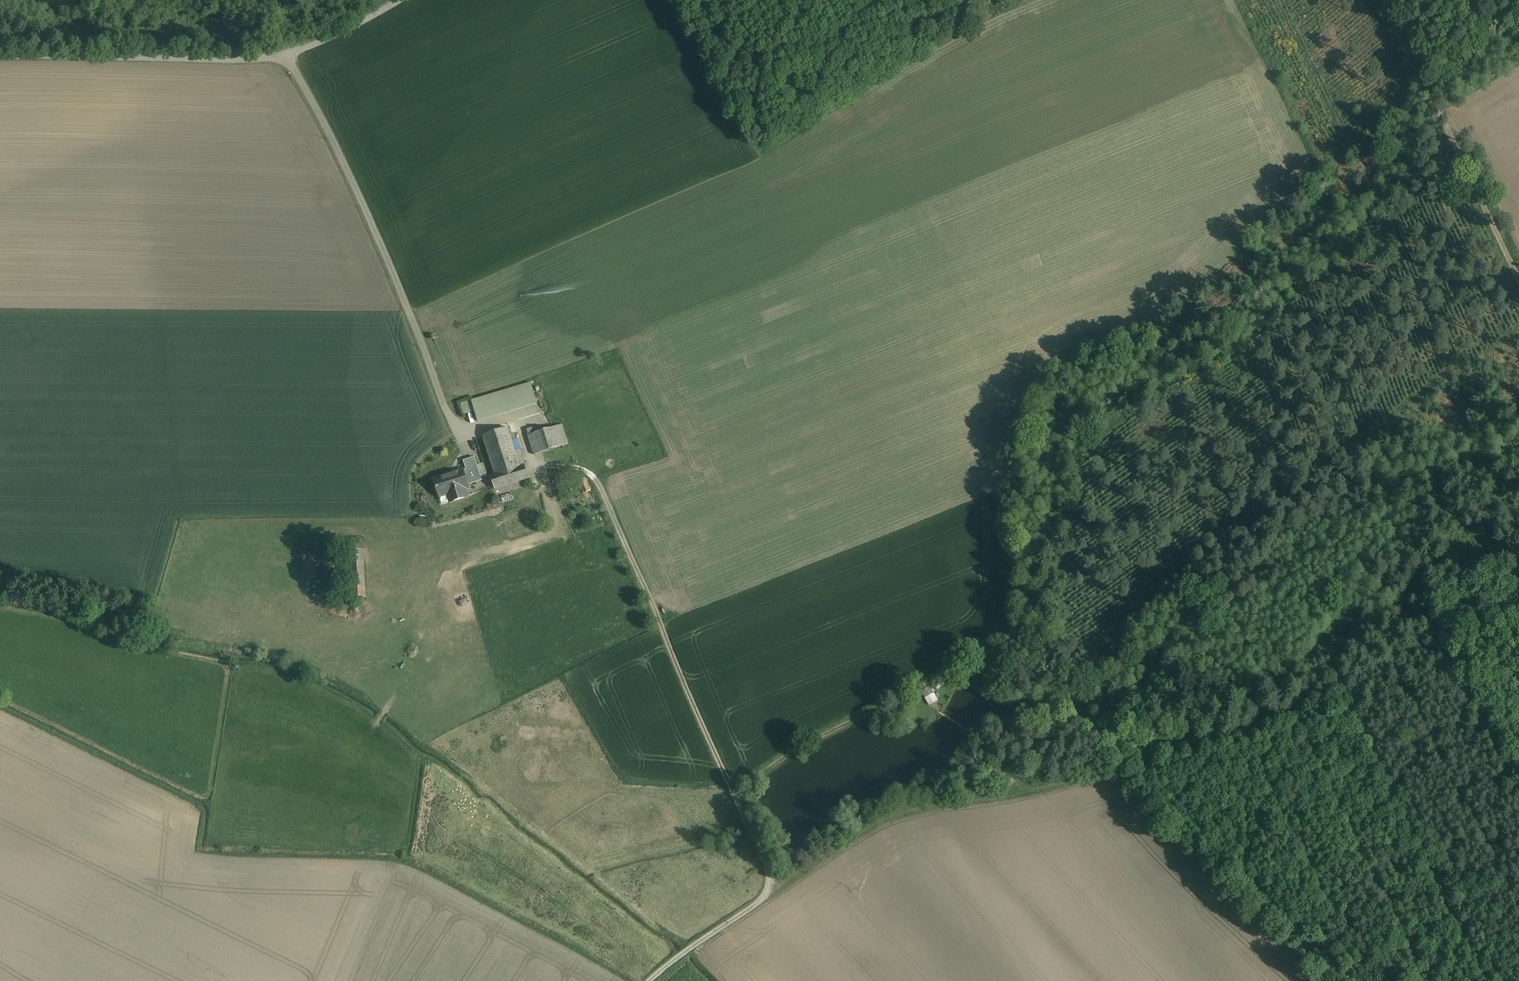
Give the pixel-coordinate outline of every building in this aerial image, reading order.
[(531,383),(472,401),(476,412),(479,422),(530,406),(537,404),(531,383)] [(476,412),(472,401),(462,405),(465,415),(476,412)] [(562,425),(529,436),(535,456),(553,450),(568,445),(562,425)] [(508,429),(484,436),(489,451),(489,452),(497,476),(526,466),(521,452),(516,453),(508,429)] [(468,473),(465,474),(469,486),(483,482),(482,480),(478,467),(475,458),(464,462),(467,471),(468,473)] [(478,467),(482,480),(488,478),(484,465),(478,467)] [(497,476),(492,478),(495,490),(530,479),(526,466),(497,476)] [(451,475),(435,481),(440,498),(448,495),(450,501),(468,495),(466,490),(465,487),(469,486),(465,474),(452,478),(451,475)] [(586,479),(579,482),(584,494),(585,494),(589,492),(591,491),(586,479)] [(513,494),(505,496),(502,497),(504,503),(515,499),(513,494)] [(468,495),(450,501),(451,504),(469,498),(468,495)] [(360,540),(339,541),(342,599),(363,597),(360,540)] [(930,686),(921,691),(929,705),(938,700),(930,686)]
